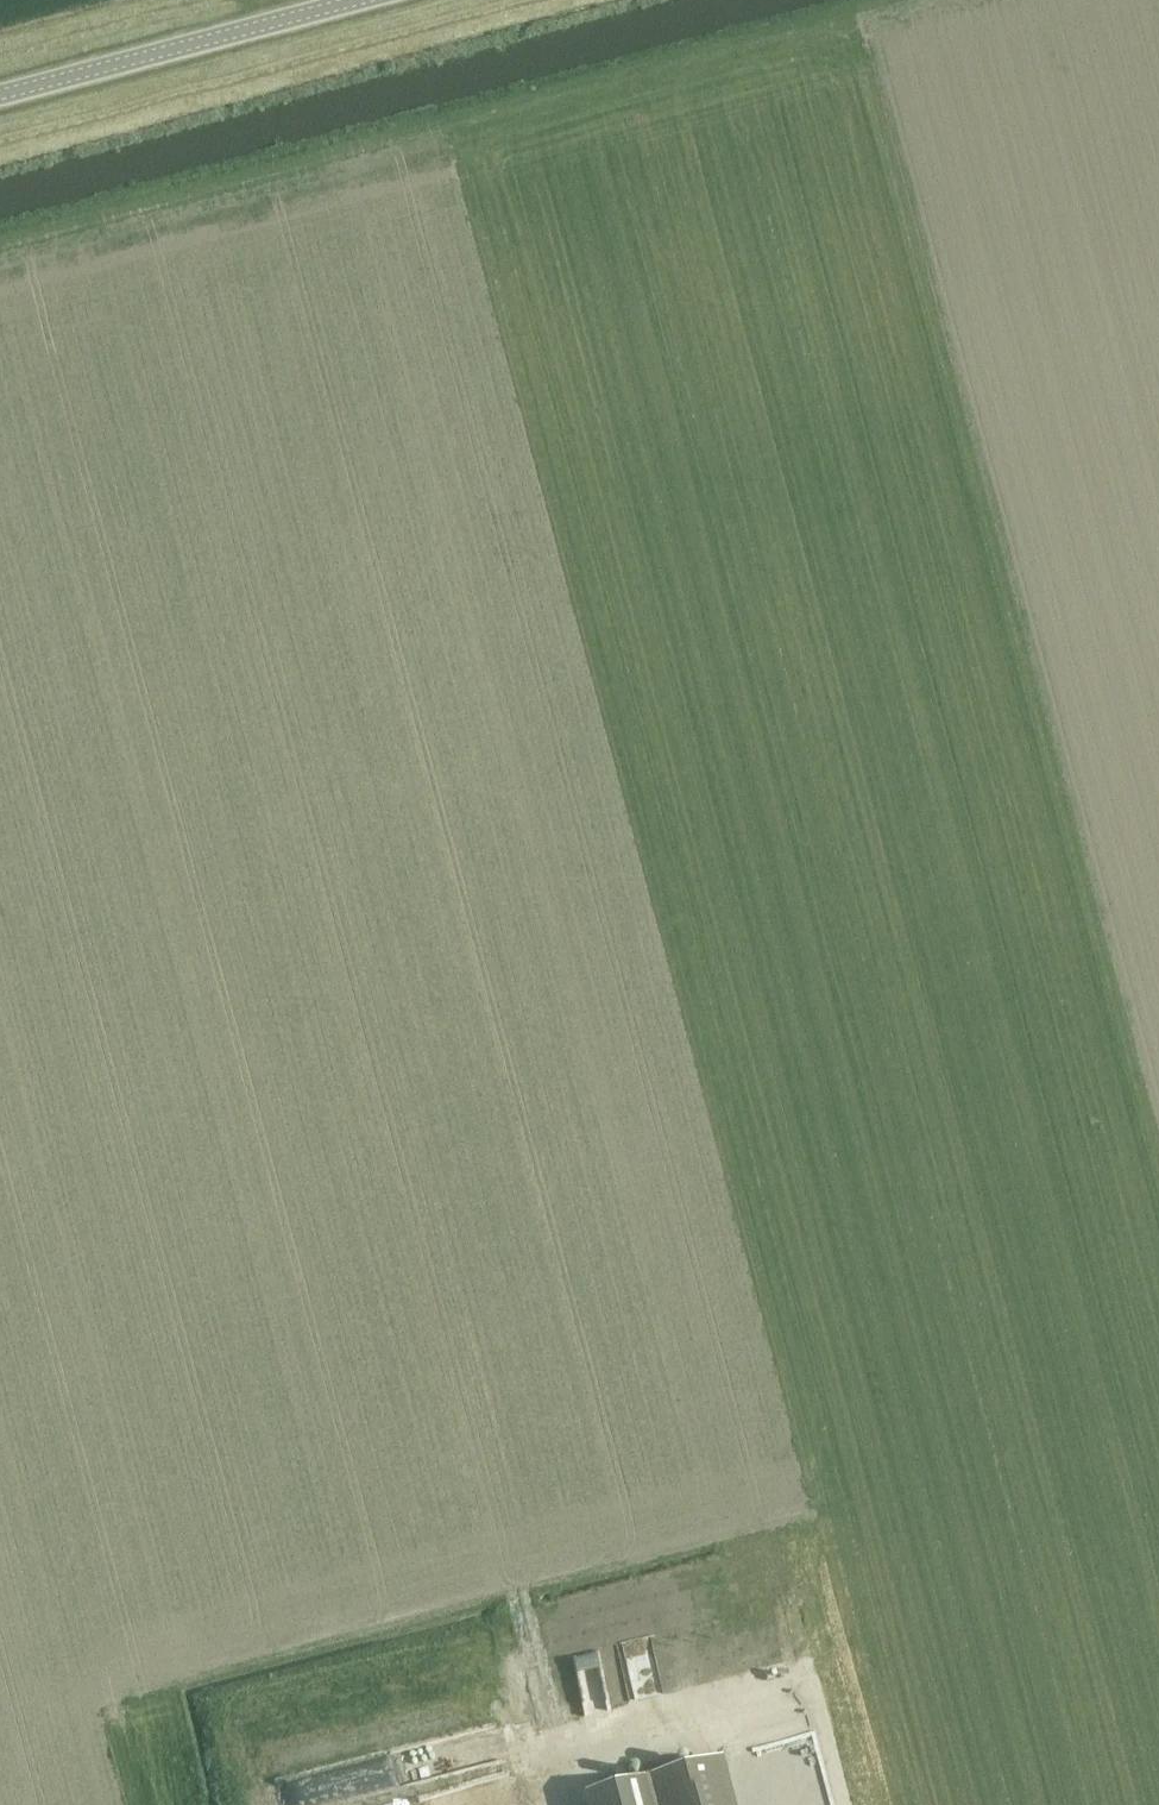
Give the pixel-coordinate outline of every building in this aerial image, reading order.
[(608,1790),(612,1804),(731,1804),(719,1761),(608,1790)]
